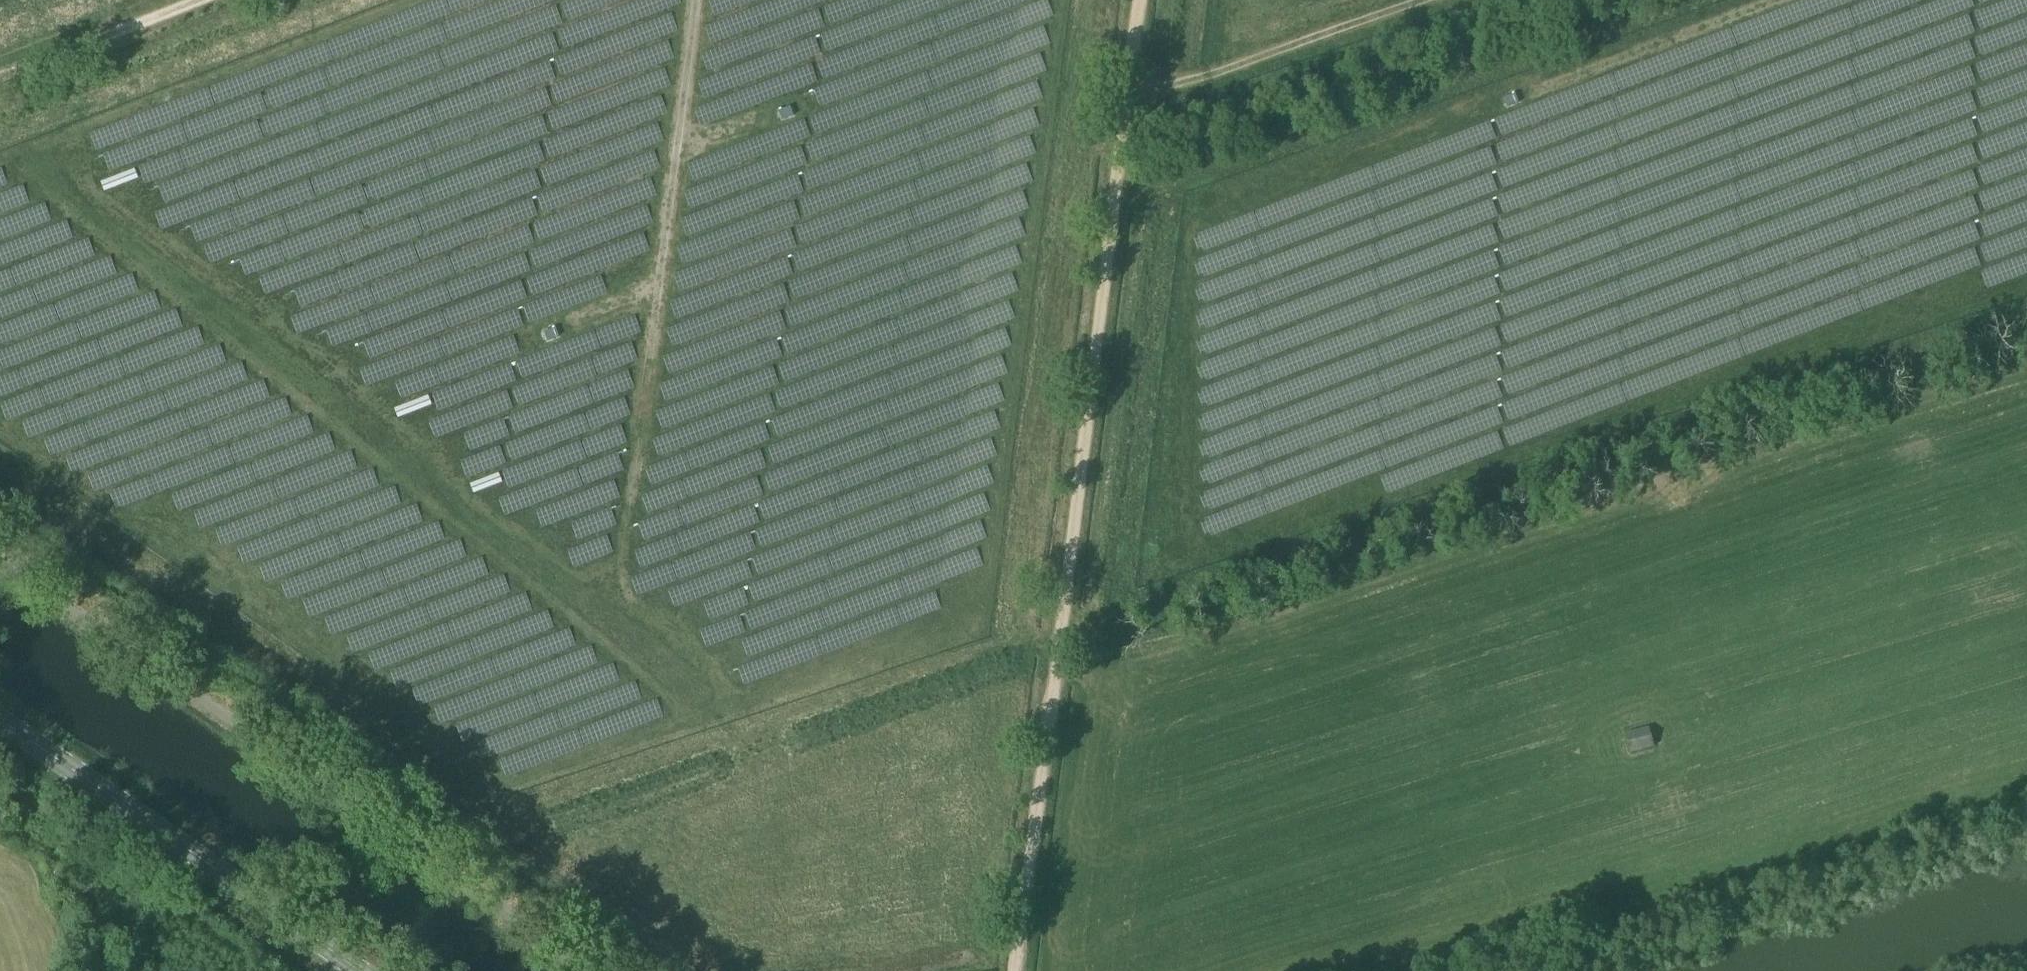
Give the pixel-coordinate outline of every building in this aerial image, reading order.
[(1649,729),(1625,735),(1630,753),(1653,747),(1649,729)]
